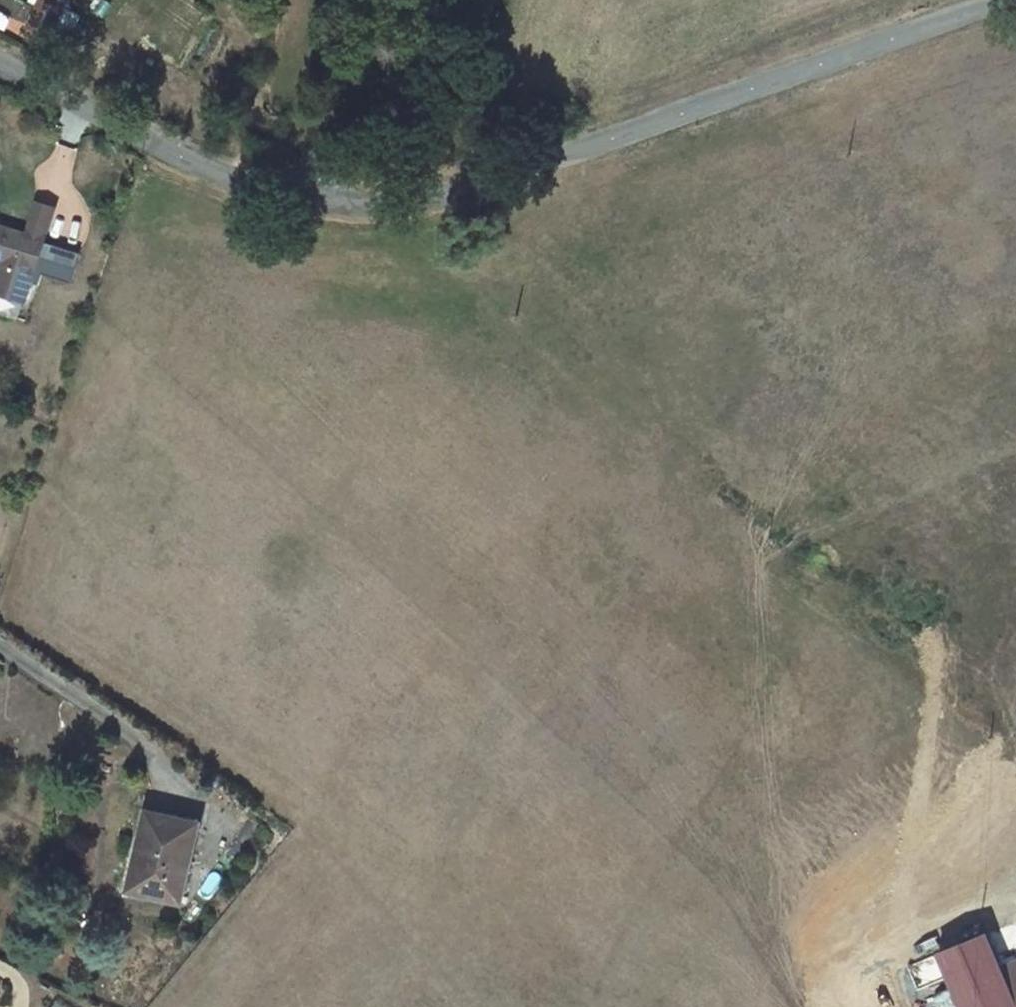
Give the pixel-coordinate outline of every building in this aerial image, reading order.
[(43,0),(39,0),(33,14),(26,28),(49,39),(62,9),(43,0)] [(66,0),(65,0),(43,0),(62,9),(66,0)] [(0,225),(0,261),(4,262),(0,275),(0,293),(25,301),(34,271),(43,243),(24,237),(25,233),(0,225)] [(25,233),(24,237),(43,243),(45,235),(26,228),(25,233)] [(198,824),(147,812),(129,891),(180,903),(198,824)] [(1001,968),(1015,1003),(1015,962),(1001,968)] [(55,1006),(75,1006),(61,998),(55,1006)]
